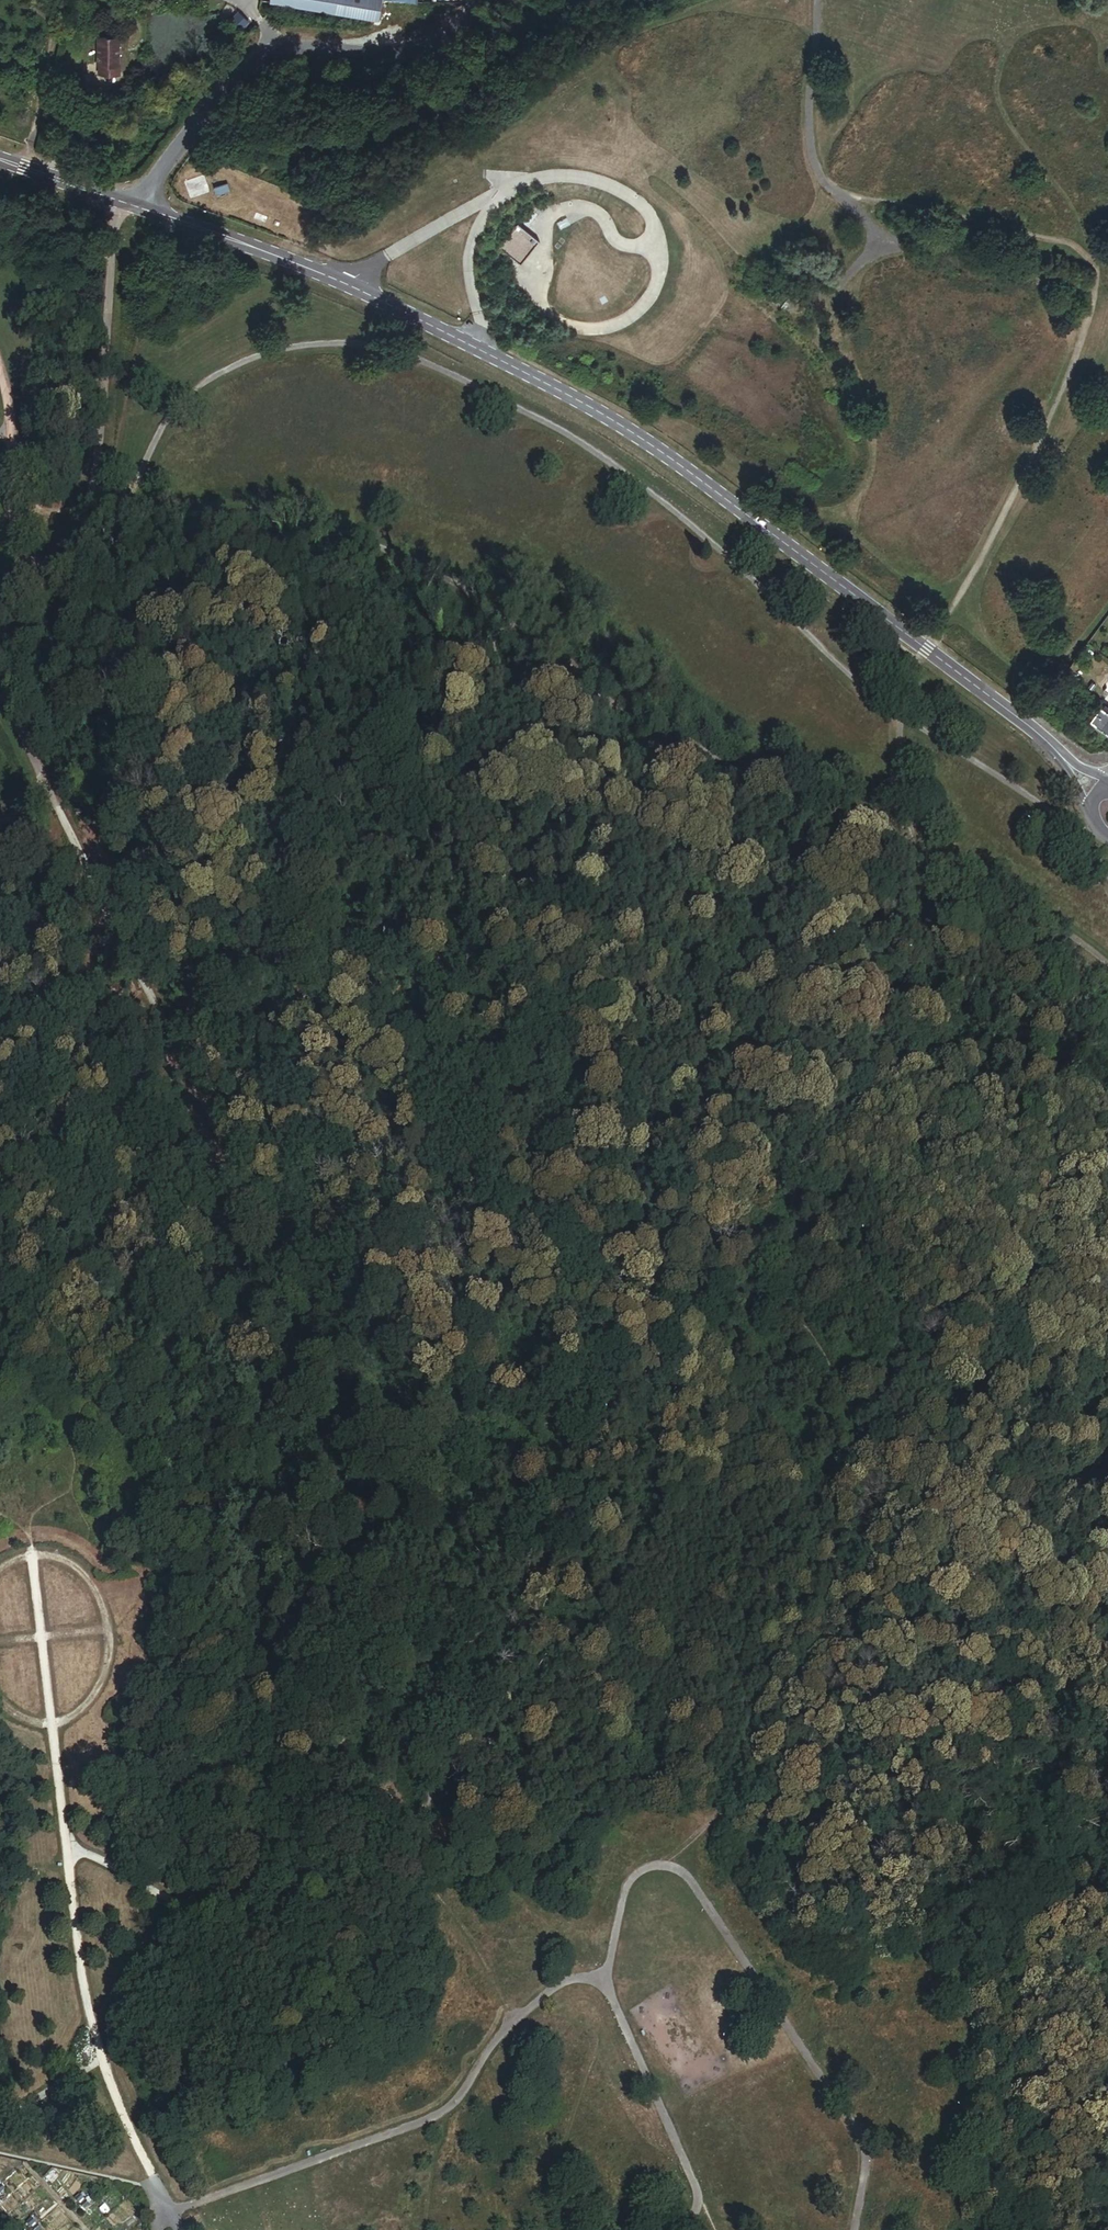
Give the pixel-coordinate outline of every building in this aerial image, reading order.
[(227,1),(224,0),(221,0),(218,5),(222,8),(227,1)] [(353,26),(354,14),(272,0),(270,0),(268,13),(353,26)] [(377,30),(382,0),(272,0),(354,14),(353,26),(377,30)] [(377,30),(380,31),(383,14),(391,9),(389,7),(394,4),(395,6),(404,0),(382,0),(377,30)] [(249,19),(239,9),(227,21),(237,31),(249,19)] [(98,73),(119,74),(120,37),(98,37),(97,66),(99,66),(98,73)] [(133,146),(131,146),(130,147),(128,148),(128,150),(128,152),(128,153),(130,155),(131,155),(133,155),(134,155),(136,154),(137,153),(137,151),(137,149),(136,148),(134,147),(133,146)] [(539,239),(517,223),(498,247),(520,264),(539,239)] [(1082,662),(1087,656),(1080,651),(1076,657),(1082,662)] [(1101,703),(1099,706),(1107,713),(1107,708),(1101,703)] [(1099,706),(1089,720),(1107,735),(1107,713),(1099,706)]
